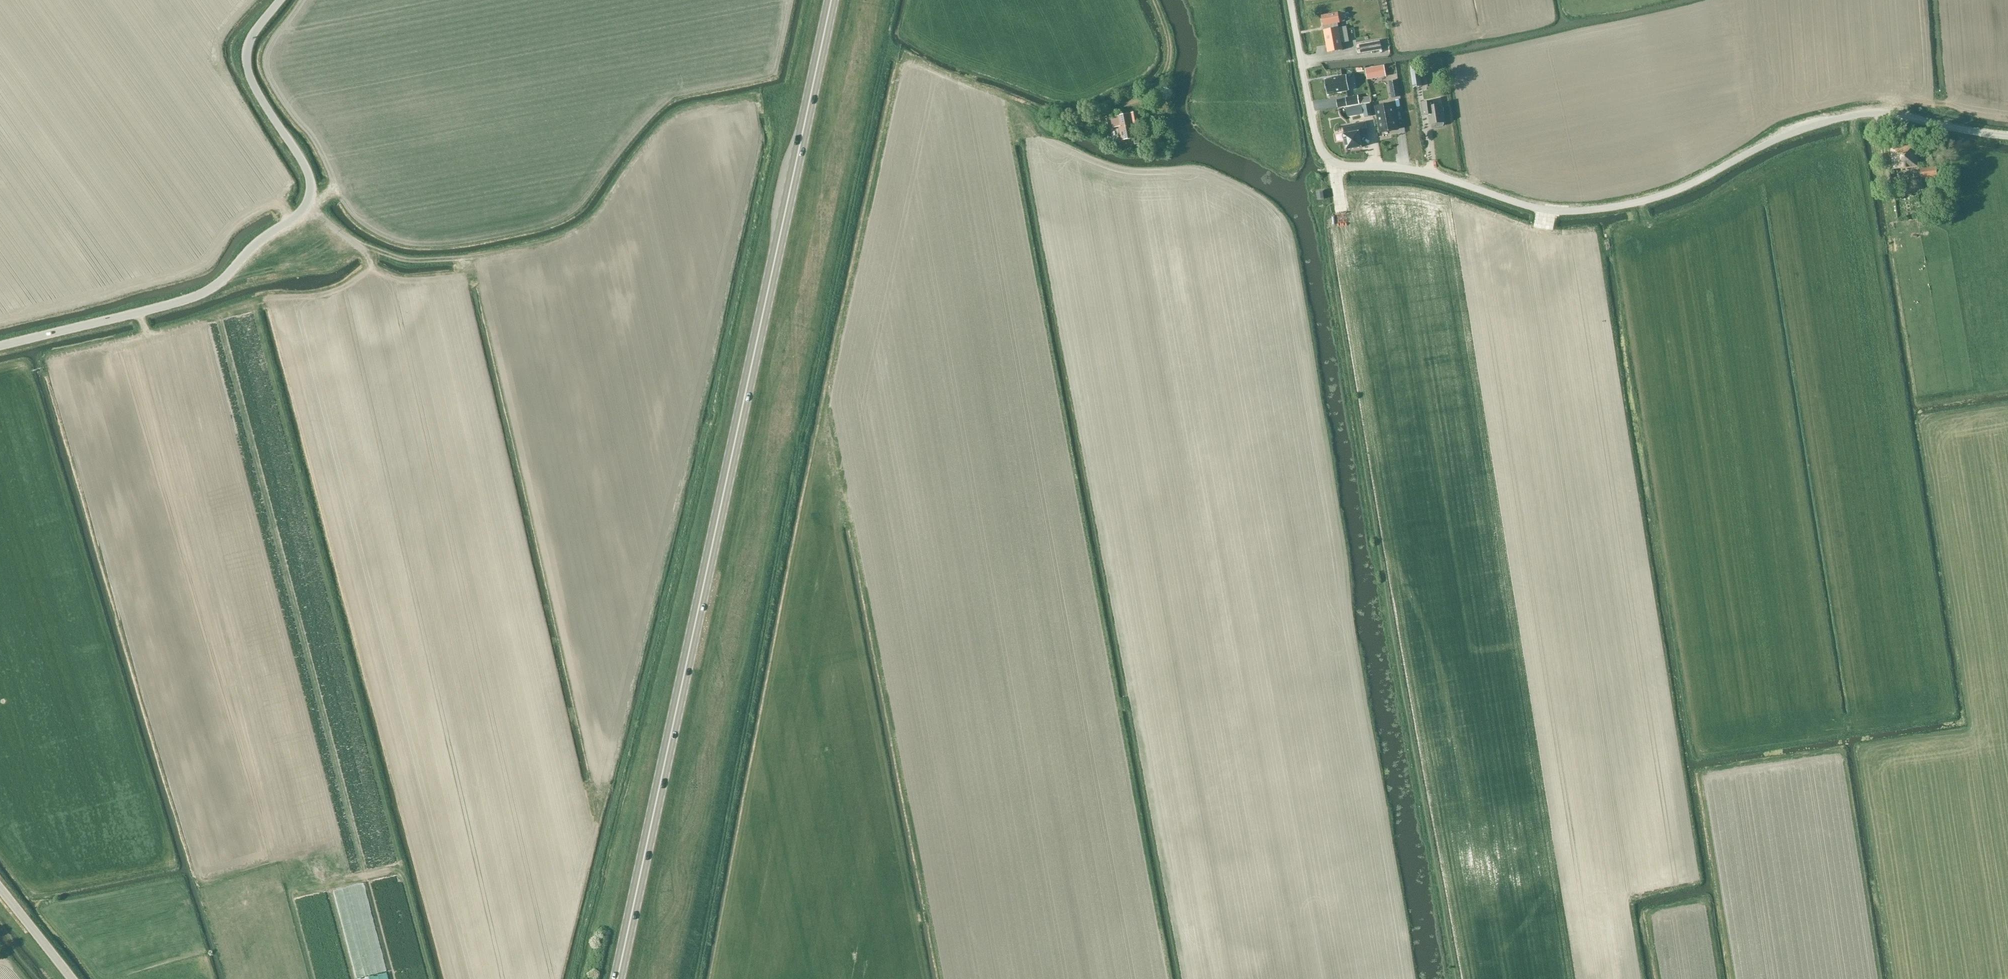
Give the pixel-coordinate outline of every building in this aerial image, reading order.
[(1340,22),(1345,22),(1343,13),(1338,13),(1322,16),(1328,53),(1343,50),(1338,23),(1340,23),(1340,22)] [(1347,56),(1376,52),(1375,45),(1347,50),(1347,56)] [(1384,66),(1366,69),(1368,79),(1386,76),(1384,66)] [(1411,71),(1414,87),(1422,86),(1420,69),(1411,71)] [(1326,81),(1325,79),(1327,95),(1328,94),(1328,93),(1335,92),(1335,93),(1350,91),(1347,75),(1333,78),(1333,79),(1326,81)] [(1397,80),(1389,82),(1391,82),(1392,87),(1390,88),(1392,98),(1400,96),(1397,80)] [(1358,96),(1346,98),(1347,106),(1371,102),(1371,97),(1359,99),(1358,96)] [(1422,103),(1424,116),(1430,115),(1431,125),(1437,124),(1437,126),(1438,127),(1443,126),(1444,125),(1444,123),(1442,105),(1434,106),(1433,101),(1422,103)] [(1370,104),(1362,105),(1364,117),(1372,115),(1370,104)] [(1376,107),(1381,133),(1397,130),(1393,104),(1376,107)] [(1139,123),(1137,112),(1116,116),(1116,117),(1110,118),(1112,128),(1118,127),(1121,141),(1134,138),(1131,124),(1139,123)] [(1366,122),(1343,126),(1345,134),(1344,135),(1346,150),(1362,148),(1359,136),(1368,134),(1366,122)] [(1902,170),(1919,168),(1916,145),(1890,148),(1892,170),(1901,169),(1902,170)] [(1921,179),(1938,177),(1936,167),(1920,170),(1921,179)]
